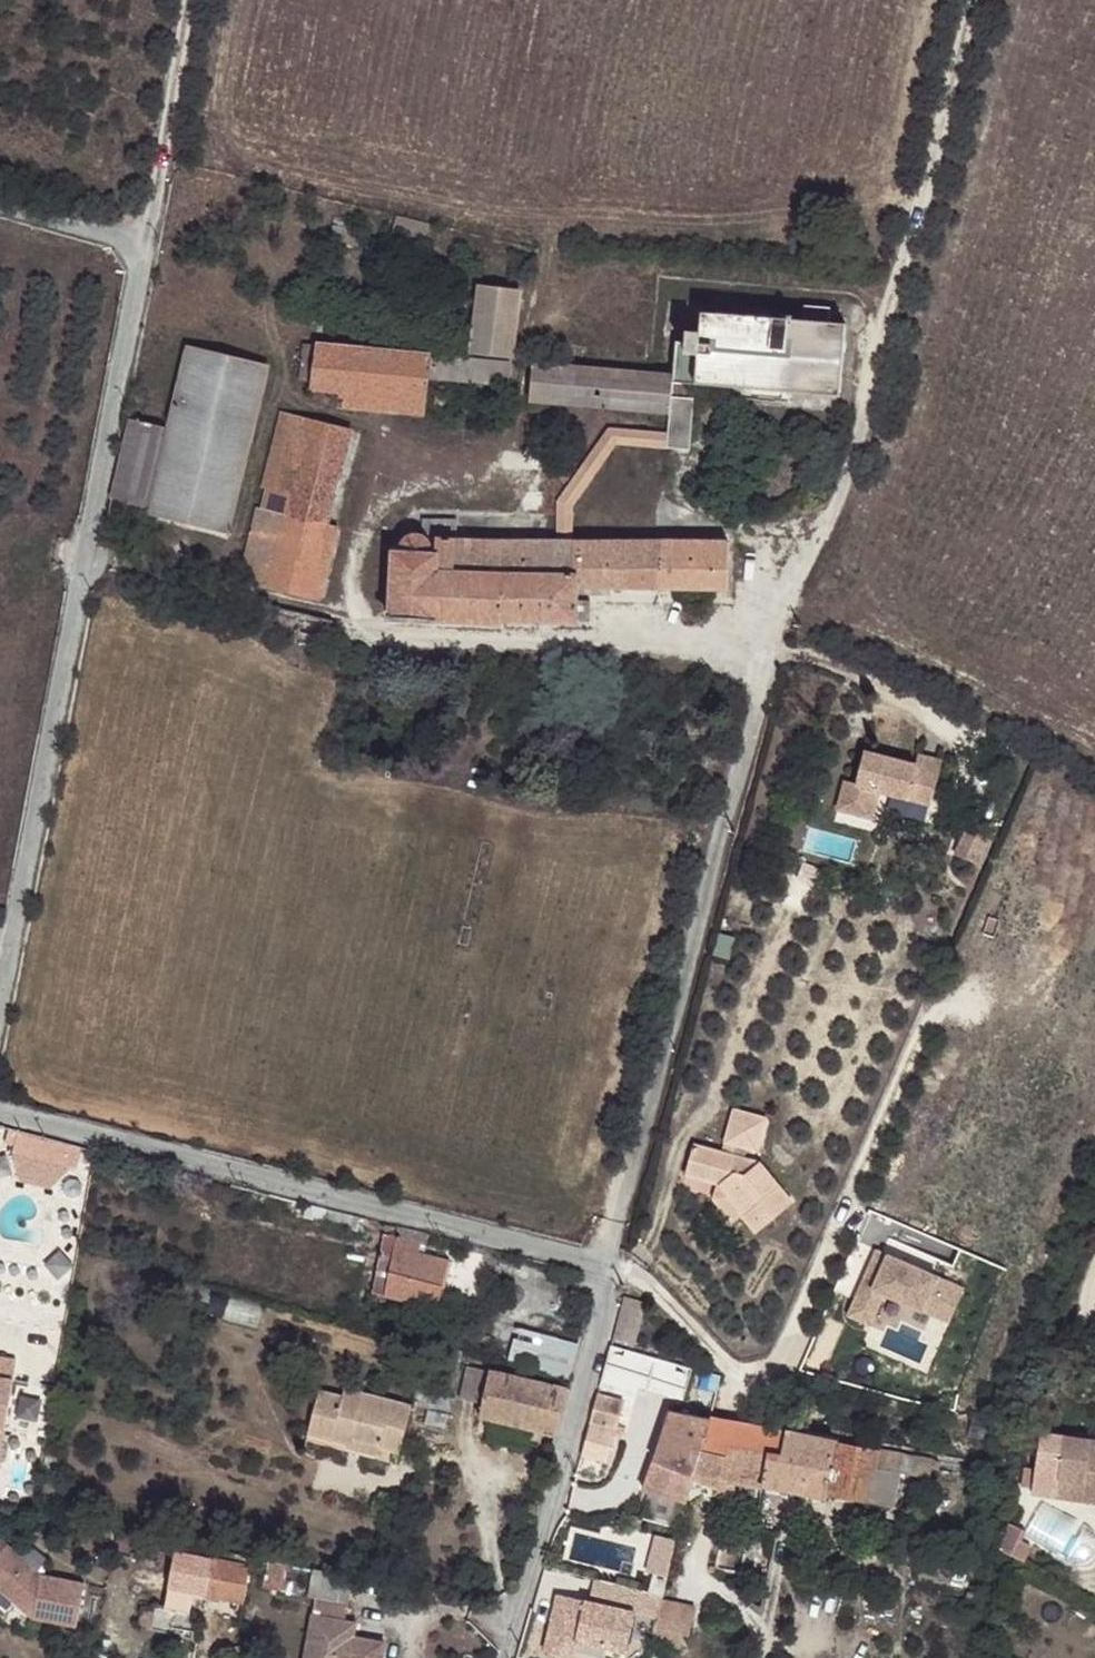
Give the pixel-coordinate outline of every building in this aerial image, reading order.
[(479,290),(474,357),(511,360),(516,293),(479,290)] [(811,313),(810,325),(833,326),(834,315),(811,313)] [(674,344),(671,378),(670,388),(689,389),(839,396),(843,327),(833,326),(810,325),(707,316),(705,335),(691,333),(690,343),(674,344)] [(302,382),(319,384),(322,348),(305,347),(302,382)] [(427,405),(429,383),(431,358),(322,348),(319,384),(318,394),(427,405)] [(267,372),(190,354),(171,434),(152,511),(151,518),(228,535),(267,372)] [(508,390),(511,365),(431,358),(429,383),(508,390)] [(671,378),(561,370),(536,368),(533,407),(558,409),(669,417),(670,388),(671,378)] [(670,388),(669,417),(668,427),(602,425),(560,498),(555,535),(571,534),(574,503),(611,443),(689,445),(689,389),(670,388)] [(271,487),(266,513),(328,528),(353,431),(284,413),(264,486),(271,487)] [(152,511),(171,434),(128,425),(114,503),(152,511)] [(328,528),(266,513),(258,511),(241,583),(320,600),(337,530),(328,528)] [(428,542),(439,542),(454,543),(454,526),(429,526),(428,542)] [(636,547),(667,545),(666,535),(635,537),(636,547)] [(438,566),(439,556),(431,555),(432,554),(431,547),(426,541),(419,538),(412,541),(408,546),(406,554),(395,553),(394,620),(414,622),(435,622),(438,566)] [(438,566),(453,567),(504,570),(576,574),(573,547),(504,545),(454,543),(439,542),(439,556),(438,566)] [(590,593),(665,592),(732,592),(731,544),(667,545),(636,547),(573,547),(576,574),(579,594),(590,593)] [(501,628),(502,623),(580,626),(579,622),(579,594),(576,574),(504,570),(453,567),(438,566),(435,622),(501,628)] [(590,621),(590,593),(579,594),(579,622),(590,621)] [(334,626),(327,624),(325,638),(331,639),(334,626)] [(915,761),(864,749),(857,779),(844,776),(837,805),(870,813),(876,790),(930,803),(941,759),(916,753),(915,761)] [(976,858),(988,831),(966,822),(954,849),(976,858)] [(980,860),(991,834),(988,831),(976,858),(980,860)] [(701,1141),(693,1170),(727,1180),(766,1159),(751,1156),(754,1145),(764,1148),(773,1115),(741,1106),(733,1139),(743,1142),(741,1152),(729,1149),(701,1141)] [(83,1148),(8,1129),(5,1141),(15,1144),(13,1152),(77,1168),(83,1148)] [(733,1139),(729,1149),(741,1152),(743,1142),(733,1139)] [(766,1159),(727,1180),(751,1210),(750,1212),(764,1229),(800,1200),(766,1159)] [(727,1180),(721,1195),(741,1219),(750,1212),(751,1210),(727,1180)] [(409,1238),(412,1227),(401,1224),(398,1235),(409,1238)] [(429,1244),(432,1232),(412,1227),(409,1238),(429,1244)] [(398,1235),(384,1232),(368,1290),(443,1309),(453,1264),(430,1258),(433,1245),(429,1244),(398,1235)] [(876,1250),(848,1316),(871,1325),(884,1293),(934,1314),(944,1289),(961,1296),(964,1287),(876,1250)] [(950,1321),(961,1296),(944,1289),(934,1314),(950,1321)] [(637,1345),(646,1301),(624,1296),(623,1310),(617,1340),(637,1345)] [(522,1325),(514,1357),(553,1367),(574,1371),(582,1341),(522,1325)] [(693,1365),(615,1347),(612,1362),(608,1374),(603,1394),(595,1423),(588,1455),(613,1461),(629,1396),(642,1400),(647,1377),(689,1388),(693,1365)] [(30,1383),(33,1361),(0,1355),(0,1378),(30,1383)] [(471,1365),(461,1409),(480,1414),(490,1367),(472,1362),(471,1365)] [(490,1367),(480,1414),(559,1435),(570,1387),(549,1382),(490,1367)] [(7,1432),(21,1434),(30,1383),(0,1378),(0,1467),(7,1432)] [(323,1393),(299,1388),(290,1432),(332,1441),(334,1435),(362,1441),(386,1445),(396,1399),(325,1385),(323,1393)] [(696,1477),(711,1418),(672,1412),(647,1490),(688,1502),(696,1477)] [(745,1481),(764,1484),(831,1497),(832,1493),(839,1441),(711,1418),(696,1477),(725,1484),(743,1489),(745,1481)] [(1068,1489),(1070,1471),(1094,1474),(1094,1432),(1052,1426),(1047,1461),(1036,1460),(1033,1479),(1044,1481),(1044,1486),(1068,1489)] [(362,1441),(334,1435),(332,1441),(361,1447),(362,1441)] [(839,1441),(832,1493),(870,1499),(877,1468),(902,1471),(916,1473),(917,1470),(934,1473),(935,1466),(942,1468),(943,1460),(919,1456),(879,1447),(839,1441)] [(895,1504),(902,1471),(877,1468),(870,1499),(895,1504)] [(1068,1489),(1094,1493),(1094,1474),(1070,1471),(1068,1489)] [(1022,1548),(1029,1532),(1031,1533),(1035,1523),(1019,1515),(1007,1542),(1022,1548)] [(1034,1553),(1041,1538),(1031,1533),(1029,1532),(1022,1548),(1034,1553)] [(185,1557),(187,1544),(152,1538),(150,1550),(185,1557)] [(12,1605),(32,1610),(30,1620),(74,1630),(83,1586),(40,1576),(4,1544),(0,1549),(0,1595),(12,1605)] [(180,1587),(204,1591),(212,1558),(187,1553),(184,1566),(180,1587)] [(290,1563),(255,1557),(254,1565),(253,1570),(271,1573),(268,1591),(284,1593),(290,1563)] [(254,1565),(212,1558),(204,1591),(247,1599),(253,1570),(254,1565)] [(350,1601),(354,1575),(311,1567),(306,1593),(319,1595),(350,1601)] [(199,1613),(204,1591),(180,1587),(176,1609),(199,1613)] [(346,1621),(350,1601),(319,1595),(316,1615),(346,1621)] [(639,1612),(561,1595),(552,1634),(581,1640),(630,1651),(639,1612)] [(663,1601),(658,1626),(684,1632),(691,1633),(697,1608),(663,1601)] [(32,1610),(12,1605),(28,1619),(30,1620),(32,1610)] [(195,1628),(199,1613),(176,1609),(166,1608),(165,1612),(155,1611),(152,1627),(183,1633),(184,1627),(195,1628)] [(316,1615),(307,1657),(382,1657),(385,1644),(355,1637),(344,1635),(347,1621),(346,1621),(316,1615)] [(357,1623),(347,1621),(344,1635),(355,1637),(357,1623)] [(658,1626),(655,1640),(681,1646),(684,1632),(658,1626)] [(581,1640),(552,1634),(549,1650),(577,1656),(581,1640)]
